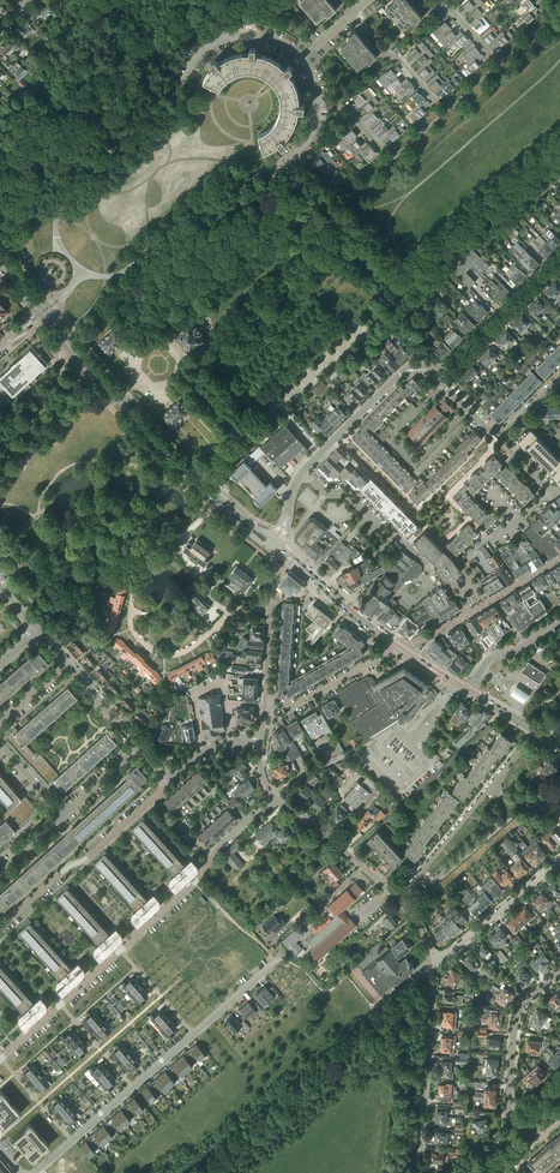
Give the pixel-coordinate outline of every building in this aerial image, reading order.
[(332,13),(338,8),(331,0),(301,0),(299,1),(317,22),(326,14),(328,17),(332,13)] [(424,16),(410,0),(391,0),(393,3),(385,9),(403,30),(411,23),(413,26),(424,16)] [(481,0),(470,0),(463,6),(468,11),(474,6),(477,9),(483,3),(481,0)] [(535,8),(533,5),(534,4),(530,0),(522,0),(520,2),(522,5),(517,10),(521,15),(527,10),(529,13),(535,8)] [(44,4),(42,2),(40,4),(36,8),(35,7),(32,11),(32,12),(29,16),(34,20),(40,14),(43,17),(51,9),(45,3),(44,4)] [(485,11),(488,8),(483,3),(477,9),(474,6),(468,11),(471,14),(471,13),(475,17),(474,18),(475,19),(477,17),(480,20),(483,17),(487,14),(485,11)] [(533,15),(539,9),(537,6),(535,8),(529,13),(527,10),(521,15),(519,17),(522,19),(518,23),(523,28),(534,18),(533,17),(533,15)] [(477,17),(475,19),(471,23),(474,25),(472,27),(475,30),(476,30),(480,34),(490,26),(483,17),(480,20),(477,17)] [(32,31),(33,29),(30,26),(31,24),(25,19),(18,27),(16,29),(21,33),(23,32),(27,35),(31,31),(32,31)] [(444,32),(450,27),(445,21),(438,28),(437,27),(434,30),(435,30),(432,33),(439,41),(446,35),(444,32)] [(455,34),(452,30),(450,27),(444,32),(446,35),(439,41),(444,46),(447,43),(450,46),(452,45),(457,40),(455,37),(457,35),(456,34),(455,34)] [(491,46),(497,41),(495,38),(498,35),(491,27),(481,36),(485,40),(485,41),(488,45),(488,44),(491,46)] [(369,64),(379,55),(357,30),(345,40),(348,42),(340,49),(358,69),(367,61),(369,64)] [(514,36),(509,31),(505,34),(502,31),(498,35),(495,38),(497,41),(491,46),(490,47),(493,50),(499,45),(501,45),(502,46),(514,36)] [(461,32),(457,35),(455,37),(457,40),(452,45),(456,50),(462,45),(464,48),(472,41),(468,37),(468,38),(464,34),(463,34),(461,32)] [(11,35),(0,47),(0,51),(5,55),(13,46),(19,51),(24,46),(11,35)] [(429,50),(422,41),(419,44),(419,43),(416,46),(409,53),(414,58),(420,53),(422,56),(429,50)] [(475,60),(481,55),(479,52),(480,52),(476,47),(473,42),(465,49),(468,52),(462,57),(467,62),(473,57),(475,60)] [(256,54),(256,50),(256,49),(255,49),(255,48),(251,48),(250,48),(250,49),(249,53),(244,54),(242,54),(233,56),(238,73),(245,71),(251,71),(258,72),(263,75),(271,59),(262,55),(260,55),(256,54)] [(430,58),(434,55),(429,50),(422,56),(420,53),(414,58),(416,61),(417,61),(420,65),(421,66),(422,65),(425,68),(429,65),(433,61),(430,58)] [(39,61),(31,53),(23,62),(25,64),(28,61),(34,66),(39,61)] [(465,64),(464,66),(466,68),(464,70),(468,76),(473,72),(481,66),(480,65),(481,64),(479,62),(485,57),(482,54),(481,55),(475,60),(473,57),(467,62),(465,64)] [(218,64),(215,61),(215,60),(214,60),(211,63),(211,64),(214,68),(210,71),(209,73),(203,81),(209,84),(215,87),(220,89),(223,84),(228,79),(233,75),(238,73),(233,56),(224,60),(222,61),(218,64)] [(273,82),(273,83),(276,87),(277,88),(280,94),(297,88),(296,87),(293,80),(293,79),(292,78),(289,74),(293,70),(289,65),(285,69),(282,66),(281,65),(280,64),(278,63),(271,59),(263,75),(269,78),(270,79),(273,82)] [(25,69),(16,61),(14,64),(12,63),(10,65),(11,67),(9,69),(17,77),(25,69)] [(436,73),(429,65),(425,68),(422,65),(421,66),(417,70),(419,72),(418,74),(421,77),(422,77),(426,82),(436,73)] [(390,79),(396,74),(391,69),(384,75),(383,74),(380,77),(378,80),(385,88),(392,82),(390,79)] [(401,82),(397,77),(398,77),(396,74),(390,79),(392,82),(385,88),(390,93),(393,90),(396,93),(397,92),(403,87),(401,84),(403,82),(402,81),(401,82)] [(436,94),(443,88),(441,85),(444,82),(437,74),(427,83),(431,88),(430,88),(433,92),(434,91),(436,94)] [(459,84),(455,78),(451,81),(448,79),(445,81),(444,82),(441,85),(443,88),(436,94),(438,97),(444,92),(446,92),(448,94),(459,84)] [(409,81),(407,79),(403,82),(401,84),(403,87),(397,92),(402,97),(408,92),(410,95),(418,88),(414,85),(413,85),(410,81),(409,81)] [(21,80),(18,83),(24,89),(27,86),(21,80)] [(299,111),(303,111),(304,111),(304,110),(304,106),(304,105),(303,105),(299,105),(299,98),(297,88),(280,94),(281,100),(281,106),(280,111),(280,113),(278,119),(294,127),(297,118),(298,116),(299,111)] [(375,97),(368,89),(365,91),(364,90),(361,93),(362,94),(355,100),(360,106),(365,101),(368,103),(375,97)] [(421,108),(427,102),(425,99),(421,94),(422,94),(419,90),(411,96),(414,99),(408,104),(413,109),(418,105),(421,108)] [(376,105),(380,102),(375,97),(368,103),(365,101),(360,106),(362,108),(363,108),(366,112),(365,113),(366,114),(368,112),(371,115),(374,112),(379,108),(376,105)] [(425,109),(430,104),(431,104),(428,101),(427,102),(421,108),(418,105),(413,109),(411,111),(413,114),(409,117),(414,123),(426,113),(425,111),(425,109)] [(14,116),(12,113),(13,113),(10,110),(6,113),(9,116),(10,115),(12,118),(14,116)] [(382,120),(374,112),(371,115),(368,112),(366,114),(363,117),(365,120),(363,121),(367,125),(367,124),(372,129),(382,120)] [(279,144),(282,147),(283,148),(283,147),(286,145),(287,144),(287,143),(284,140),(287,136),(289,135),(294,127),(278,119),(274,124),(270,129),(264,132),(258,135),(261,141),(262,147),(264,152),(273,148),(275,147),(279,144)] [(382,141),(389,135),(386,132),(390,129),(383,121),(373,130),(377,135),(376,135),(379,139),(380,138),(382,141)] [(405,131),(400,125),(396,129),(394,126),(390,129),(386,132),(389,135),(382,141),(384,144),(390,139),(392,139),(394,141),(405,131)] [(357,136),(352,130),(346,135),(344,132),(335,140),(345,151),(352,145),(349,143),(355,137),(357,136)] [(360,145),(357,141),(357,140),(355,137),(349,143),(352,145),(345,151),(349,157),(353,153),(355,156),(357,155),(362,150),(360,147),(362,145),(361,144),(360,145)] [(368,145),(366,142),(362,145),(360,147),(362,150),(357,155),(361,160),(364,157),(369,162),(379,154),(374,148),(373,148),(369,144),(368,145)] [(325,153),(323,151),(317,156),(319,159),(314,163),(319,169),(325,164),(328,166),(335,160),(332,157),(331,157),(327,152),(325,153)] [(335,168),(339,165),(335,160),(328,166),(325,164),(319,169),(321,171),(322,171),(326,175),(325,176),(326,177),(328,175),(331,178),(334,175),(338,171),(335,168)] [(550,178),(554,181),(559,176),(556,172),(550,178)] [(331,178),(328,175),(326,177),(322,180),(324,183),(323,184),(326,188),(327,187),(331,192),(341,183),(334,175),(331,178)] [(551,185),(547,180),(542,184),(546,189),(551,185)] [(539,196),(546,190),(542,185),(534,191),(539,196)] [(537,201),(538,201),(539,201),(541,199),(534,191),(530,195),(535,201),(536,201),(537,201)] [(510,218),(504,224),(509,229),(515,224),(510,218)] [(547,218),(544,221),(551,228),(554,225),(547,218)] [(546,230),(547,231),(546,232),(551,238),(550,239),(557,245),(559,242),(559,240),(557,237),(558,237),(558,235),(556,234),(555,234),(554,235),(549,229),(548,228),(546,230)] [(543,235),(548,241),(546,243),(553,249),(557,245),(550,239),(551,238),(546,232),(543,235)] [(545,244),(539,238),(537,240),(541,245),(541,246),(549,253),(553,249),(546,243),(545,244)] [(545,257),(549,253),(541,246),(541,245),(537,240),(536,239),(533,242),(539,248),(538,249),(539,250),(539,251),(545,257)] [(534,267),(538,263),(526,251),(524,252),(516,243),(513,246),(522,255),(534,267)] [(530,271),(534,267),(522,255),(513,246),(508,251),(513,255),(515,253),(519,257),(518,259),(530,271)] [(466,272),(471,267),(473,265),(480,258),(470,248),(448,266),(451,269),(470,288),(476,282),(466,272)] [(505,263),(507,260),(501,254),(498,256),(505,263)] [(480,275),(489,265),(481,257),(480,258),(473,265),(471,267),(480,275)] [(522,280),(526,276),(518,268),(520,267),(514,261),(509,267),(510,268),(522,280)] [(509,269),(506,265),(502,269),(503,270),(499,274),(507,282),(509,279),(508,279),(510,277),(518,284),(522,280),(510,268),(509,269)] [(448,266),(441,272),(444,275),(451,269),(448,266)] [(497,286),(491,281),(488,284),(491,287),(493,285),(499,291),(497,293),(495,291),(493,294),(494,295),(493,297),(499,303),(506,296),(497,286)] [(506,296),(510,292),(500,282),(497,286),(506,296)] [(554,283),(552,285),(550,288),(559,298),(559,287),(555,283),(554,283)] [(447,293),(439,284),(434,288),(443,297),(447,293)] [(473,297),(476,294),(469,287),(466,290),(468,291),(468,292),(473,297)] [(547,290),(546,291),(546,292),(545,293),(552,299),(555,297),(558,300),(559,298),(550,288),(548,290),(547,290)] [(471,304),(467,299),(463,304),(470,310),(471,310),(473,312),(472,313),(475,316),(473,318),(476,321),(478,319),(480,321),(480,320),(481,320),(482,319),(482,318),(484,317),(471,304)] [(540,311),(544,314),(546,312),(547,313),(550,310),(548,308),(550,306),(543,299),(541,301),(539,299),(537,301),(536,301),(533,304),(534,304),(540,311)] [(475,300),(471,304),(484,317),(486,315),(488,314),(488,313),(489,312),(481,304),(480,305),(475,300)] [(531,307),(529,309),(532,312),(530,314),(533,318),(535,316),(538,320),(541,317),(544,314),(540,311),(534,304),(533,304),(531,306),(531,307)] [(458,317),(471,330),(475,325),(468,318),(470,316),(464,310),(462,312),(458,317)] [(441,314),(439,312),(436,314),(447,326),(450,323),(442,314),(441,314)] [(446,315),(444,317),(450,323),(453,320),(447,314),(446,315)] [(520,317),(517,319),(518,320),(524,327),(527,329),(530,327),(532,324),(530,321),(531,320),(526,314),(523,317),(522,316),(521,317),(520,317)] [(458,317),(453,321),(458,326),(466,334),(471,330),(458,317)] [(524,327),(518,320),(517,319),(514,322),(514,324),(513,325),(520,331),(519,332),(522,335),(527,329),(524,327)] [(193,328),(189,324),(189,323),(188,324),(176,335),(175,336),(176,336),(181,342),(182,344),(184,346),(189,352),(190,353),(190,352),(203,341),(204,340),(203,339),(203,340),(199,335),(202,333),(196,326),(193,328)] [(109,355),(126,340),(116,328),(98,343),(109,355)] [(455,331),(451,329),(443,337),(453,347),(462,338),(455,331)] [(506,332),(505,332),(504,333),(504,334),(501,336),(508,344),(510,345),(513,348),(515,346),(513,344),(516,341),(514,339),(515,338),(507,331),(506,332)] [(499,339),(498,339),(497,340),(497,341),(496,341),(503,349),(508,344),(501,336),(499,339)] [(528,345),(530,343),(523,336),(521,339),(528,345)] [(393,354),(397,350),(398,349),(393,343),(389,339),(388,340),(385,343),(386,345),(385,346),(393,354)] [(556,342),(557,341),(554,339),(551,341),(554,344),(553,344),(557,348),(559,352),(559,345),(559,346),(556,342)] [(395,340),(393,343),(398,349),(397,350),(399,353),(400,352),(406,358),(409,354),(406,351),(406,350),(404,348),(403,348),(400,344),(401,343),(399,341),(397,342),(395,340)] [(442,359),(451,350),(443,342),(434,351),(442,359)] [(48,363),(33,346),(0,376),(0,383),(15,400),(38,379),(35,376),(48,363)] [(393,358),(387,352),(384,348),(382,350),(385,353),(380,357),(377,360),(384,366),(386,364),(393,370),(398,366),(393,360),(394,359),(393,358)] [(487,351),(484,353),(491,360),(493,362),(495,360),(495,359),(494,358),(497,355),(489,348),(489,349),(488,349),(487,350),(487,351)] [(397,350),(393,354),(395,355),(395,356),(398,358),(396,360),(399,364),(406,358),(400,352),(399,353),(397,350)] [(559,362),(559,359),(553,352),(550,355),(558,364),(559,362)] [(482,355),(481,355),(480,357),(480,358),(479,358),(486,366),(490,362),(494,367),(496,365),(493,362),(491,360),(484,353),(482,355)] [(533,357),(532,356),(530,353),(524,359),(527,362),(533,357)] [(550,355),(546,359),(555,367),(558,364),(550,355)] [(551,371),(555,367),(546,359),(543,362),(551,371)] [(376,365),(371,370),(379,379),(385,373),(381,369),(383,367),(378,361),(375,364),(376,365)] [(548,374),(551,371),(543,362),(539,365),(548,374)] [(544,378),(548,374),(539,365),(536,369),(544,378)] [(472,366),(471,366),(469,368),(469,369),(467,370),(477,379),(483,385),(485,384),(478,378),(479,377),(477,374),(479,372),(472,366)] [(379,379),(371,370),(367,374),(365,372),(360,377),(361,378),(367,383),(370,380),(374,384),(379,379)] [(466,372),(465,372),(463,374),(463,375),(470,382),(471,380),(474,382),(475,381),(481,387),(483,385),(477,379),(467,370),(466,372)] [(537,385),(541,381),(532,372),(529,376),(537,385)] [(534,388),(537,385),(529,376),(525,379),(534,388)] [(504,384),(510,379),(507,377),(502,382),(500,380),(497,383),(502,387),(504,384)] [(511,386),(518,379),(516,377),(509,383),(511,386)] [(362,396),(368,390),(364,386),(367,383),(361,378),(358,381),(359,382),(354,387),(362,396)] [(416,391),(421,386),(413,378),(408,383),(416,391)] [(530,391),(534,388),(525,379),(522,383),(530,391)] [(323,382),(314,390),(315,395),(319,396),(325,384),(325,383),(323,382)] [(411,395),(416,391),(408,383),(403,387),(409,393),(411,395)] [(518,386),(527,395),(530,391),(522,383),(518,386)] [(432,393),(435,390),(430,384),(427,387),(432,393)] [(409,393),(403,387),(401,385),(401,386),(397,390),(404,398),(409,393)] [(523,398),(527,395),(518,386),(515,390),(523,398)] [(362,396),(354,387),(348,393),(347,392),(345,395),(350,400),(353,397),(357,401),(362,396)] [(404,398),(397,390),(396,390),(397,390),(392,394),(400,402),(404,398)] [(486,390),(482,394),(488,401),(493,396),(486,390)] [(498,400),(504,393),(502,390),(495,397),(498,400)] [(520,402),(523,398),(515,390),(512,393),(520,402)] [(517,405),(520,402),(512,393),(508,397),(517,405)] [(400,402),(392,394),(392,395),(388,399),(387,399),(395,407),(400,402)] [(334,395),(328,401),(329,401),(331,403),(337,397),(334,395)] [(513,408),(517,405),(508,397),(505,400),(513,408)] [(395,407),(387,399),(383,403),(390,411),(395,407)] [(510,412),(513,408),(505,400),(501,403),(510,412)] [(173,428),(190,412),(179,401),(162,416),(173,428)] [(444,414),(451,407),(445,401),(438,409),(434,405),(407,433),(421,446),(448,418),(444,414)] [(487,410),(493,404),(491,401),(485,408),(487,410)] [(390,411),(383,403),(382,403),(383,404),(378,408),(386,416),(390,411)] [(506,415),(510,412),(501,403),(498,407),(506,415)] [(331,405),(328,408),(331,411),(333,412),(342,421),(347,416),(338,407),(336,409),(331,405)] [(503,419),(506,415),(498,407),(494,410),(503,419)] [(386,416),(378,408),(374,413),(373,412),(381,420),(386,416)] [(499,422),(503,419),(494,410),(491,414),(499,422)] [(327,413),(326,415),(336,426),(342,421),(333,412),(331,411),(328,414),(327,413)] [(323,438),(328,435),(320,427),(306,412),(302,416),(310,424),(323,438)] [(381,420),(373,412),(373,413),(369,417),(379,427),(383,422),(381,420)] [(323,423),(320,427),(328,434),(336,426),(326,415),(326,416),(321,421),(323,423)] [(379,427),(369,417),(365,422),(364,421),(364,422),(365,423),(370,428),(374,431),(379,427)] [(362,429),(358,433),(358,432),(356,434),(356,435),(353,438),(357,443),(359,441),(360,442),(369,433),(366,430),(367,428),(368,429),(370,428),(365,423),(360,428),(362,429)] [(285,425),(261,447),(265,451),(267,453),(284,472),(284,471),(281,467),(300,450),(304,454),(308,450),(308,449),(300,441),(296,436),(285,425)] [(518,442),(518,443),(524,448),(524,449),(525,449),(526,449),(526,448),(527,448),(529,450),(549,470),(551,472),(550,472),(550,473),(550,474),(550,475),(556,480),(557,481),(557,480),(558,480),(559,478),(559,457),(559,458),(558,459),(537,437),(538,436),(531,430),(531,429),(530,429),(529,429),(529,430),(526,433),(521,438),(518,441),(518,442)] [(477,443),(482,438),(474,430),(469,435),(477,443)] [(364,449),(374,438),(369,433),(360,442),(361,443),(359,445),(364,449)] [(473,448),(477,443),(469,435),(465,440),(473,448)] [(371,453),(380,444),(374,438),(364,449),(368,453),(370,452),(371,453)] [(473,448),(465,440),(460,445),(462,447),(463,446),(468,452),(473,448)] [(374,460),(385,449),(380,444),(371,453),(372,454),(370,456),(374,460)] [(460,445),(456,449),(458,451),(465,459),(470,454),(468,452),(463,446),(462,447),(460,445)] [(265,451),(261,447),(260,446),(252,453),(258,458),(265,451)] [(346,455),(344,453),(345,452),(339,446),(324,462),(323,463),(324,464),(320,467),(320,468),(325,473),(323,474),(330,481),(331,482),(335,482),(336,481),(337,482),(342,482),(342,481),(344,479),(346,481),(346,480),(348,481),(347,481),(357,491),(360,488),(370,478),(371,477),(348,453),(346,455)] [(381,464),(390,455),(385,449),(374,460),(378,464),(380,463),(381,464)] [(461,464),(465,459),(458,451),(453,456),(461,464)] [(244,461),(249,466),(256,460),(250,454),(246,459),(244,461)] [(453,456),(452,454),(450,456),(451,458),(449,460),(456,468),(461,464),(453,456)] [(385,471),(396,460),(390,455),(381,464),(382,465),(381,466),(385,471)] [(495,471),(503,464),(494,455),(490,459),(488,460),(489,461),(488,463),(495,471)] [(392,474),(401,465),(396,460),(385,471),(389,475),(391,473),(392,474)] [(452,473),(456,468),(449,460),(444,465),(452,473)] [(267,485),(251,468),(249,466),(244,461),(243,461),(231,473),(231,472),(231,473),(232,474),(236,479),(238,480),(243,485),(242,485),(243,486),(249,492),(249,493),(249,492),(254,498),(255,499),(260,504),(261,505),(266,501),(269,499),(268,498),(274,493),(277,490),(270,482),(270,483),(267,485)] [(495,471),(488,463),(486,465),(484,464),(483,465),(479,469),(488,478),(495,471)] [(395,482),(406,471),(401,465),(392,474),(393,476),(391,477),(395,482)] [(447,477),(452,473),(444,465),(439,469),(447,477)] [(505,481),(512,474),(510,472),(512,470),(510,469),(506,465),(497,474),(505,481)] [(447,477),(439,469),(437,472),(435,471),(434,473),(443,482),(447,477)] [(481,485),(488,478),(479,469),(475,473),(474,474),(475,476),(473,477),(481,485)] [(403,485),(412,476),(406,471),(395,482),(400,486),(401,484),(403,485)] [(435,474),(430,479),(438,486),(439,486),(440,485),(443,482),(435,474)] [(514,476),(512,474),(505,481),(512,489),(521,480),(517,476),(516,474),(514,476)] [(417,480),(413,475),(412,476),(403,485),(401,487),(406,493),(407,492),(417,482),(416,481),(417,480)] [(481,485),(473,477),(471,479),(470,478),(469,479),(465,483),(465,484),(460,490),(460,489),(461,489),(462,489),(462,490),(463,490),(463,491),(463,492),(463,493),(464,494),(457,501),(461,505),(464,509),(465,507),(467,509),(475,501),(466,492),(470,489),(473,492),(481,485)] [(371,478),(370,478),(360,488),(407,535),(408,534),(410,536),(409,537),(415,532),(417,534),(423,528),(420,525),(418,527),(416,526),(417,525),(409,516),(371,478)] [(433,491),(438,486),(430,479),(426,483),(425,483),(433,491)] [(419,505),(433,491),(425,483),(426,483),(423,480),(409,494),(419,505)] [(519,496),(527,488),(525,486),(526,485),(524,484),(521,480),(512,489),(519,496)] [(528,490),(527,488),(519,496),(526,503),(535,494),(531,490),(530,488),(528,490)] [(472,516),(481,507),(475,501),(467,509),(468,510),(467,511),(469,512),(472,516)] [(559,516),(559,508),(559,507),(555,502),(553,502),(549,505),(555,512),(552,515),(556,520),(559,516)] [(555,512),(549,505),(548,505),(548,506),(546,507),(546,508),(545,509),(545,510),(546,510),(545,511),(549,517),(552,515),(555,512)] [(481,507),(472,516),(475,518),(476,519),(479,522),(480,521),(480,522),(488,514),(482,508),(481,507)] [(549,517),(545,511),(539,517),(550,528),(551,529),(559,522),(556,520),(552,515),(549,517)] [(487,528),(497,519),(494,516),(484,526),(487,528)] [(556,520),(559,522),(551,529),(555,533),(556,532),(559,529),(559,516),(556,520)] [(316,543),(321,538),(321,537),(328,529),(314,517),(309,517),(294,536),(294,540),(303,548),(303,547),(308,551),(307,552),(307,553),(315,542),(316,543)] [(542,537),(547,533),(545,532),(550,528),(539,517),(531,524),(532,526),(541,536),(542,537)] [(470,540),(478,533),(469,523),(465,527),(463,528),(464,530),(463,532),(470,540)] [(347,527),(343,524),(339,529),(343,533),(347,527)] [(335,531),(337,528),(333,525),(329,530),(328,529),(321,537),(321,538),(316,543),(315,542),(307,553),(312,556),(311,557),(312,557),(312,556),(315,558),(316,559),(317,558),(316,558),(320,553),(323,556),(328,550),(338,540),(338,539),(341,536),(335,531)] [(546,562),(556,556),(547,542),(542,537),(541,536),(532,526),(525,531),(533,542),(531,543),(539,555),(544,562),(545,561),(546,562)] [(414,541),(412,543),(431,562),(431,563),(432,563),(434,561),(434,560),(436,559),(439,564),(437,565),(435,567),(442,576),(445,580),(447,578),(449,580),(450,580),(451,579),(460,572),(459,570),(449,557),(450,556),(444,550),(443,551),(424,531),(414,541)] [(550,531),(547,534),(547,533),(542,537),(547,542),(556,556),(559,553),(559,539),(558,540),(550,531)] [(470,540),(463,532),(461,534),(459,532),(458,534),(454,538),(463,547),(470,540)] [(456,554),(463,547),(454,538),(450,542),(448,543),(450,544),(448,546),(456,554)] [(205,548),(199,544),(201,542),(197,539),(192,545),(188,542),(183,549),(190,554),(188,557),(197,564),(199,561),(205,565),(208,561),(205,558),(204,557),(209,551),(204,548),(205,548)] [(524,543),(523,541),(521,539),(520,541),(512,546),(525,563),(526,563),(531,571),(537,567),(527,552),(526,552),(521,545),(524,543)] [(539,555),(531,543),(527,539),(523,541),(524,543),(521,545),(526,552),(527,552),(537,567),(537,566),(544,562),(539,555)] [(329,555),(322,563),(328,568),(333,572),(335,571),(336,572),(342,565),(342,566),(348,559),(351,555),(350,555),(353,551),(347,546),(342,542),(329,555)] [(525,563),(512,546),(501,554),(518,579),(531,571),(526,563),(525,563)] [(481,551),(480,552),(483,556),(494,571),(498,568),(497,566),(502,562),(495,554),(492,556),(485,547),(480,551),(481,551)] [(415,561),(401,551),(401,552),(398,557),(396,557),(393,563),(392,563),(388,570),(388,569),(388,570),(391,572),(388,576),(384,574),(381,577),(379,579),(378,577),(376,580),(376,579),(373,582),(374,583),(363,597),(362,596),(359,600),(362,603),(361,606),(367,610),(372,615),(375,611),(378,613),(391,596),(392,595),(393,593),(395,591),(396,592),(404,582),(416,578),(417,578),(418,577),(419,576),(420,576),(420,575),(421,574),(421,573),(422,572),(422,571),(422,570),(422,568),(421,567),(421,566),(421,565),(420,565),(420,564),(419,563),(416,561),(416,562),(415,561)] [(477,566),(473,569),(491,596),(505,586),(494,571),(483,556),(480,552),(478,554),(480,557),(480,561),(489,574),(485,576),(477,566)] [(340,576),(338,578),(340,581),(339,582),(344,587),(344,586),(358,576),(359,577),(368,572),(374,568),(375,566),(369,560),(366,562),(362,564),(358,566),(355,568),(354,567),(349,571),(346,572),(342,575),(341,576),(342,576),(341,577),(340,576)] [(385,571),(382,565),(375,570),(374,568),(368,572),(359,577),(358,576),(344,586),(344,587),(350,592),(355,589),(354,587),(359,584),(369,578),(370,579),(375,576),(385,571)] [(251,577),(237,566),(228,577),(241,587),(239,590),(243,593),(253,581),(250,579),(251,577)] [(515,580),(504,566),(499,569),(498,568),(494,571),(505,586),(506,587),(515,580)] [(550,572),(559,589),(559,566),(550,572)] [(305,582),(290,571),(288,573),(286,571),(277,581),(276,600),(278,603),(281,601),(282,600),(283,594),(286,591),(290,594),(292,591),(295,593),(296,593),(297,592),(299,594),(303,590),(305,587),(303,585),(305,582)] [(559,594),(559,593),(559,589),(550,572),(545,575),(551,585),(551,586),(557,595),(559,594)] [(545,575),(544,574),(536,579),(542,588),(548,585),(549,586),(551,586),(551,585),(545,575)] [(217,586),(222,580),(217,576),(212,583),(217,586)] [(536,579),(531,582),(537,591),(537,590),(541,598),(541,597),(549,609),(559,602),(559,600),(557,595),(551,586),(549,586),(548,585),(542,588),(536,579)] [(118,594),(125,596),(127,589),(126,588),(125,588),(124,588),(125,585),(118,583),(117,588),(119,589),(118,594)] [(530,583),(519,591),(524,598),(522,599),(523,600),(531,611),(531,612),(536,619),(548,611),(530,583)] [(454,600),(442,584),(439,586),(455,612),(460,610),(454,599),(454,600)] [(449,616),(455,612),(439,586),(434,590),(449,616)] [(443,619),(449,616),(434,590),(429,594),(443,619)] [(188,600),(202,615),(210,607),(196,592),(188,600)] [(515,592),(507,597),(507,598),(522,619),(526,617),(525,615),(527,613),(527,614),(531,612),(531,611),(523,600),(521,601),(515,592)] [(123,603),(125,596),(118,594),(116,599),(114,598),(115,597),(112,596),(111,599),(123,603)] [(436,624),(438,622),(443,619),(429,594),(422,600),(436,624)] [(502,604),(501,604),(502,605),(519,632),(526,627),(522,619),(507,598),(501,602),(501,603),(502,604)] [(123,603),(111,599),(110,602),(113,603),(113,602),(115,602),(114,608),(121,610),(123,603)] [(392,608),(397,603),(393,600),(388,604),(384,609),(386,611),(380,618),(385,623),(387,620),(392,625),(394,625),(401,617),(403,614),(397,608),(395,610),(392,608)] [(416,613),(411,616),(412,618),(410,620),(407,618),(399,629),(404,633),(404,632),(409,635),(412,631),(412,630),(413,629),(414,630),(417,625),(419,624),(420,626),(432,619),(426,607),(422,600),(413,608),(416,613)] [(294,620),(295,609),(294,609),(294,604),(283,603),(282,609),(281,609),(281,612),(282,613),(281,614),(281,617),(282,618),(281,629),(280,629),(280,633),(281,633),(281,634),(280,634),(280,637),(280,638),(280,646),(291,647),(292,640),(293,640),(293,629),(292,629),(293,619),(294,620)] [(322,612),(319,609),(320,609),(313,604),(306,613),(315,619),(306,627),(312,632),(306,639),(312,644),(325,627),(326,628),(333,619),(323,611),(322,612)] [(495,605),(489,609),(498,624),(500,627),(502,629),(502,630),(504,634),(507,632),(511,629),(507,623),(506,623),(495,605)] [(119,617),(121,610),(114,608),(112,613),(110,613),(110,611),(107,610),(107,613),(119,617)] [(489,609),(483,612),(492,627),(498,624),(489,609)] [(493,644),(495,643),(500,639),(495,633),(492,627),(483,612),(477,616),(493,644)] [(526,617),(522,619),(526,627),(536,620),(536,619),(531,612),(527,614),(527,613),(525,615),(526,617)] [(119,617),(107,613),(106,616),(109,617),(109,616),(111,617),(110,622),(117,624),(119,617)] [(466,623),(463,624),(468,632),(469,631),(470,634),(469,634),(474,641),(482,636),(486,642),(483,645),(487,650),(493,644),(477,616),(466,623)] [(115,631),(117,624),(110,622),(108,626),(106,626),(104,631),(111,633),(112,630),(113,630),(113,631),(115,631)] [(357,636),(356,636),(356,635),(354,633),(353,633),(344,626),(344,625),(342,624),(341,623),(340,623),(333,633),(338,637),(338,636),(345,642),(350,646),(355,646),(355,648),(361,648),(361,647),(362,647),(365,642),(360,639),(360,638),(358,636),(357,636)] [(495,633),(500,639),(500,638),(505,635),(504,634),(502,630),(502,629),(500,627),(498,624),(492,627),(495,633)] [(461,625),(446,634),(453,646),(456,644),(459,648),(470,641),(461,625)] [(264,629),(264,626),(259,626),(259,629),(253,629),(253,632),(252,632),(252,633),(251,633),(251,640),(248,640),(244,636),(237,645),(238,645),(237,649),(241,649),(241,648),(247,648),(248,647),(263,648),(264,640),(263,640),(264,629)] [(73,631),(70,628),(63,634),(66,637),(73,631)] [(77,648),(82,644),(81,642),(83,640),(82,639),(84,638),(81,636),(72,643),(77,648)] [(445,650),(449,646),(448,645),(443,637),(438,642),(442,646),(441,647),(445,650)] [(125,644),(120,639),(119,640),(118,641),(116,639),(112,645),(116,648),(117,646),(120,649),(125,644)] [(440,656),(445,650),(441,647),(442,646),(438,642),(435,639),(426,649),(427,654),(435,661),(436,660),(439,655),(440,656)] [(89,646),(86,643),(84,645),(82,644),(77,648),(81,653),(89,646)] [(97,643),(94,646),(100,653),(103,650),(97,643)] [(122,657),(130,648),(125,644),(120,649),(125,653),(123,655),(122,654),(120,656),(122,657)] [(454,651),(449,644),(448,645),(449,646),(445,650),(451,655),(444,664),(447,667),(458,655),(455,650),(454,651)] [(291,665),(292,654),(291,654),(291,647),(280,646),(279,654),(278,655),(278,658),(279,658),(279,659),(278,660),(278,663),(278,664),(278,674),(277,675),(277,678),(277,679),(277,680),(276,683),(277,684),(277,689),(283,690),(282,691),(281,693),(281,694),(282,694),(282,695),(288,685),(287,685),(289,680),(290,674),(289,674),(289,671),(290,665),(291,665)] [(128,660),(135,653),(130,648),(122,657),(125,660),(126,659),(128,660)] [(361,649),(361,648),(355,648),(354,649),(349,649),(344,651),(345,652),(337,657),(336,656),(327,661),(327,662),(321,666),(327,676),(334,672),(335,672),(337,670),(338,669),(339,669),(342,668),(342,667),(351,661),(352,662),(355,660),(355,659),(356,659),(359,658),(359,657),(364,654),(361,649)] [(240,653),(240,656),(240,659),(243,659),(244,656),(261,658),(261,655),(262,655),(263,652),(261,652),(262,651),(248,649),(248,654),(240,653)] [(240,656),(240,653),(226,650),(219,652),(224,662),(230,655),(240,656)] [(444,664),(451,655),(445,650),(440,656),(439,655),(436,660),(441,664),(444,664)] [(38,651),(30,658),(29,657),(28,657),(29,658),(30,658),(0,684),(0,700),(37,667),(41,671),(49,664),(38,651)] [(89,663),(94,658),(93,656),(95,654),(93,651),(85,658),(89,663)] [(141,656),(138,652),(136,654),(135,653),(128,660),(129,661),(131,659),(132,659),(130,660),(134,664),(141,656)] [(209,653),(208,652),(202,655),(205,662),(209,660),(211,662),(215,660),(212,653),(210,654),(209,653)] [(467,669),(470,666),(471,664),(467,661),(459,654),(458,655),(447,667),(455,674),(456,673),(459,676),(466,668),(467,669)] [(201,666),(200,664),(205,662),(202,655),(195,659),(201,670),(204,668),(202,666),(201,666)] [(140,667),(145,661),(144,660),(145,659),(141,656),(134,664),(138,667),(139,666),(140,667)] [(244,656),(243,659),(252,660),(251,666),(257,667),(257,664),(258,664),(260,664),(262,663),(262,661),(261,659),(261,658),(244,656)] [(101,661),(98,658),(96,660),(94,658),(89,663),(93,668),(101,661)] [(201,670),(195,659),(189,662),(192,668),(197,666),(198,668),(197,668),(198,671),(201,670)] [(141,675),(150,666),(145,661),(140,667),(143,669),(141,671),(140,670),(138,672),(141,675)] [(188,673),(187,671),(192,668),(189,662),(182,665),(188,677),(191,675),(189,672),(188,673)] [(546,674),(528,662),(522,670),(522,671),(523,672),(524,673),(525,673),(537,680),(536,681),(540,683),(541,682),(546,674)] [(101,677),(107,672),(105,670),(108,668),(107,668),(110,665),(108,663),(97,672),(101,677)] [(188,677),(182,665),(176,668),(179,675),(184,673),(185,674),(184,675),(185,678),(188,677)] [(150,676),(155,670),(150,666),(141,675),(143,677),(145,674),(144,673),(145,672),(150,676)] [(327,676),(321,666),(315,669),(314,669),(310,671),(305,674),(305,675),(297,679),(292,682),(289,686),(288,685),(282,695),(283,695),(284,694),(285,693),(286,692),(289,697),(294,694),(295,695),(298,693),(298,692),(299,692),(302,691),(302,690),(311,684),(312,685),(315,683),(315,682),(316,682),(317,682),(320,681),(320,680),(327,676)] [(179,675),(176,668),(169,672),(170,673),(170,674),(168,676),(171,682),(176,680),(175,677),(179,675)] [(427,686),(407,671),(403,668),(375,684),(375,685),(374,685),(376,688),(366,694),(385,727),(400,717),(401,718),(403,717),(406,720),(407,719),(409,719),(410,720),(412,718),(412,716),(411,716),(428,698),(430,699),(432,699),(435,696),(435,694),(427,686)] [(159,676),(160,675),(155,670),(150,676),(153,679),(151,681),(155,684),(160,679),(158,677),(159,676)] [(113,675),(111,672),(108,674),(107,672),(101,677),(105,682),(113,675)] [(243,677),(242,684),(257,686),(257,683),(258,683),(259,680),(257,679),(243,677)] [(341,692),(338,694),(365,742),(371,738),(370,736),(385,727),(366,694),(376,688),(374,685),(371,680),(367,679),(358,685),(358,684),(357,685),(356,684),(355,683),(341,692)] [(114,691),(119,686),(118,685),(120,683),(117,680),(109,686),(114,691)] [(242,684),(242,692),(243,692),(256,693),(257,686),(242,684)] [(529,694),(516,685),(511,694),(524,702),(529,694)] [(126,689),(123,686),(121,688),(119,686),(114,691),(118,696),(126,689)] [(78,698),(68,687),(69,688),(16,734),(14,732),(6,738),(30,765),(31,764),(37,757),(34,754),(24,743),(77,697),(77,698),(78,698)] [(144,701),(148,698),(143,692),(139,695),(144,701)] [(243,692),(243,699),(256,700),(256,699),(257,700),(257,696),(256,696),(256,693),(243,692)] [(126,706),(132,701),(130,699),(132,697),(130,694),(122,701),(126,706)] [(198,698),(205,738),(219,733),(219,731),(225,730),(220,695),(198,698)] [(328,716),(340,710),(334,700),(333,700),(322,706),(324,709),(321,711),(320,708),(319,708),(320,709),(318,710),(316,711),(316,710),(302,719),(312,737),(324,731),(325,733),(331,729),(329,724),(332,722),(329,717),(328,716)] [(138,704),(135,701),(133,703),(132,701),(126,706),(130,710),(138,704)] [(467,704),(465,703),(463,703),(463,704),(462,704),(457,710),(454,708),(447,716),(451,719),(452,718),(458,723),(457,724),(460,726),(465,720),(468,717),(472,712),(466,707),(467,707),(466,707),(467,707),(467,704)] [(254,720),(253,709),(251,707),(238,709),(235,710),(236,718),(239,718),(240,722),(241,722),(241,724),(246,723),(246,721),(254,720)] [(140,720),(145,715),(143,714),(145,711),(142,708),(135,716),(140,720)] [(461,737),(455,743),(459,747),(475,733),(474,731),(479,726),(481,727),(485,724),(492,716),(493,716),(483,710),(482,712),(476,709),(465,723),(471,728),(461,737)] [(152,717),(149,714),(147,717),(145,715),(140,720),(145,725),(152,717)] [(289,734),(293,741),(305,734),(303,730),(298,720),(287,726),(291,733),(289,734)] [(401,803),(380,822),(383,825),(492,727),(489,724),(444,765),(401,803)] [(166,743),(173,730),(163,725),(156,737),(166,743)] [(186,740),(195,738),(193,726),(180,727),(181,735),(185,734),(186,740)] [(288,735),(284,728),(273,734),(276,739),(273,740),(276,745),(273,746),(277,752),(287,747),(285,745),(291,742),(292,744),(291,745),(290,747),(291,749),(286,752),(283,754),(284,756),(287,755),(287,756),(291,755),(293,760),(301,755),(293,741),(289,734),(288,735)] [(441,738),(443,735),(435,728),(433,731),(441,738)] [(49,785),(54,780),(64,791),(64,790),(63,790),(116,742),(117,743),(116,743),(117,743),(107,732),(107,733),(108,733),(60,777),(40,754),(37,757),(31,764),(49,785)] [(500,755),(511,740),(501,732),(490,747),(498,754),(500,755)] [(447,743),(441,738),(437,743),(443,748),(447,743)] [(333,746),(338,755),(345,752),(339,742),(333,746)] [(487,769),(498,754),(490,747),(488,746),(477,761),(487,769)] [(551,776),(558,767),(554,763),(554,760),(552,759),(550,759),(542,768),(540,771),(545,774),(546,772),(549,774),(546,778),(547,779),(548,780),(549,780),(551,777),(551,776)] [(438,761),(435,765),(438,769),(443,764),(440,760),(438,761)] [(476,784),(487,769),(477,761),(466,776),(474,782),(476,784)] [(241,779),(249,773),(250,771),(247,766),(243,762),(234,769),(230,772),(233,775),(235,774),(236,775),(235,776),(238,781),(241,779)] [(353,774),(358,767),(351,762),(346,769),(353,774)] [(289,767),(288,763),(285,764),(280,766),(280,764),(276,766),(276,767),(274,768),(275,771),(274,773),(275,776),(277,777),(278,780),(283,778),(282,775),(288,773),(286,768),(289,767)] [(142,786),(141,785),(149,778),(137,765),(129,773),(132,777),(64,838),(72,847),(140,785),(141,786),(142,786)] [(208,780),(199,771),(197,774),(196,773),(193,775),(202,786),(208,780)] [(307,782),(317,777),(315,773),(305,779),(307,782)] [(463,797),(474,782),(466,776),(464,774),(453,790),(463,797)] [(202,786),(193,775),(192,776),(193,777),(191,779),(190,778),(187,780),(197,791),(202,786)] [(12,807),(12,808),(11,808),(11,809),(3,816),(6,819),(6,820),(7,821),(0,827),(0,843),(15,830),(16,831),(16,830),(37,811),(24,796),(21,800),(0,776),(0,794),(12,807)] [(336,788),(344,780),(340,776),(337,778),(338,779),(333,784),(336,788)] [(380,787),(368,776),(361,784),(358,781),(344,797),(357,808),(366,797),(367,797),(370,794),(373,797),(363,808),(357,814),(361,817),(367,811),(366,810),(383,791),(380,788),(380,787)] [(234,798),(237,796),(236,794),(252,784),(249,779),(238,786),(239,789),(231,794),(234,798)] [(197,791),(187,780),(187,781),(188,782),(185,784),(184,783),(182,786),(191,796),(197,791)] [(244,796),(255,789),(252,784),(236,794),(237,796),(234,798),(228,803),(233,809),(240,803),(236,798),(242,794),(244,796)] [(307,799),(313,791),(304,784),(301,788),(302,789),(299,793),(307,799)] [(191,796),(182,786),(181,786),(182,787),(180,789),(179,788),(176,791),(185,801),(191,796)] [(447,813),(459,798),(449,790),(437,805),(447,813)] [(185,801),(176,791),(175,791),(176,792),(174,794),(173,793),(170,796),(180,806),(185,801)] [(326,800),(318,795),(312,803),(320,809),(324,805),(325,806),(327,803),(329,805),(331,801),(327,799),(326,800)] [(180,806),(170,796),(171,797),(169,799),(168,798),(164,801),(166,803),(166,802),(174,811),(180,806)] [(347,809),(341,804),(338,808),(330,817),(339,824),(346,815),(342,812),(344,809),(346,810),(347,809)] [(366,821),(372,813),(376,816),(375,817),(380,821),(386,814),(381,810),(380,811),(373,805),(369,810),(354,828),(359,832),(363,826),(365,827),(368,823),(366,821)] [(436,827),(447,813),(437,805),(426,820),(436,827)] [(236,818),(228,810),(222,815),(231,825),(232,824),(231,823),(233,821),(234,822),(238,819),(236,818)] [(229,828),(231,825),(222,815),(217,820),(226,830),(226,829),(228,827),(229,828)] [(170,884),(171,886),(176,891),(197,872),(197,871),(198,870),(198,869),(199,868),(198,866),(198,865),(198,864),(197,863),(192,857),(183,865),(142,820),(143,819),(143,818),(132,828),(132,829),(133,828),(175,873),(174,874),(173,874),(172,874),(173,875),(171,876),(171,877),(170,877),(170,878),(169,880),(169,882),(169,884),(170,884)] [(517,827),(520,825),(515,819),(512,821),(517,827)] [(223,833),(226,830),(217,820),(211,825),(220,835),(221,835),(220,834),(222,832),(223,833)] [(425,842),(436,827),(426,820),(414,834),(417,836),(425,842)] [(278,836),(281,833),(279,831),(271,821),(255,835),(263,845),(276,834),(278,836)] [(515,830),(517,827),(512,821),(509,823),(514,829),(515,830)] [(520,836),(523,834),(520,831),(525,827),(522,823),(520,825),(517,827),(515,830),(520,836)] [(392,836),(395,833),(387,824),(384,827),(392,836)] [(217,838),(220,835),(211,825),(205,830),(215,840),(214,839),(217,837),(217,838)] [(287,829),(285,826),(279,831),(281,833),(278,836),(271,842),(273,845),(280,839),(282,841),(292,833),(291,832),(290,829),(288,829),(287,829)] [(547,834),(543,837),(544,838),(542,840),(545,844),(547,842),(551,848),(553,848),(556,846),(556,844),(556,843),(558,841),(557,841),(559,838),(555,832),(553,829),(551,827),(545,832),(547,834)] [(212,843),(215,840),(205,830),(200,835),(208,844),(211,842),(212,843)] [(381,853),(390,844),(377,830),(368,839),(381,853)] [(415,859),(427,844),(425,842),(417,836),(405,851),(415,859)] [(501,842),(512,855),(516,852),(518,850),(507,837),(501,842)] [(72,847),(64,838),(0,896),(0,912),(4,909),(4,910),(5,909),(4,908),(72,847)] [(236,871),(244,864),(234,853),(241,846),(237,841),(222,855),(236,871)] [(532,850),(542,861),(546,857),(544,855),(546,853),(542,849),(538,844),(538,845),(535,841),(532,843),(529,846),(532,850)] [(393,867),(403,858),(390,844),(381,853),(393,867)] [(281,858),(284,855),(283,853),(284,852),(277,845),(273,849),(279,857),(279,856),(281,858)] [(537,865),(542,861),(532,850),(529,846),(525,850),(523,852),(526,855),(525,856),(530,860),(533,864),(535,863),(537,865)] [(482,858),(484,855),(479,849),(476,851),(481,857),(482,858)] [(476,851),(474,854),(478,859),(479,860),(482,858),(481,857),(476,851)] [(525,872),(529,868),(516,852),(512,855),(517,862),(511,867),(512,868),(511,870),(517,877),(519,876),(525,871),(525,872)] [(132,918),(133,920),(138,926),(159,907),(159,906),(160,905),(161,904),(161,903),(161,902),(161,901),(160,899),(160,898),(159,897),(154,892),(146,899),(105,854),(105,853),(106,853),(105,853),(94,863),(95,863),(96,862),(137,907),(136,908),(135,909),(134,911),(133,912),(132,913),(132,915),(131,915),(132,917),(132,918)] [(490,859),(487,855),(485,856),(485,855),(484,855),(482,858),(479,860),(483,865),(490,859)] [(325,875),(322,877),(324,880),(330,874),(338,868),(333,862),(325,869),(328,872),(325,875)] [(311,874),(317,868),(314,864),(307,870),(311,874)] [(330,874),(324,880),(326,882),(332,877),(335,880),(343,873),(338,868),(330,874)] [(506,870),(504,868),(499,872),(497,870),(493,873),(495,874),(494,875),(495,876),(496,876),(504,885),(513,878),(506,870)] [(487,889),(494,898),(499,894),(503,891),(496,883),(490,876),(486,880),(482,884),(485,887),(487,889)] [(337,881),(328,889),(331,892),(339,884),(337,881)] [(363,890),(356,882),(348,890),(347,889),(330,904),(331,904),(327,908),(331,912),(331,911),(335,916),(307,941),(313,947),(311,950),(312,952),(311,953),(317,961),(356,925),(350,918),(349,919),(346,916),(347,916),(342,911),(356,899),(355,898),(363,890)] [(557,882),(554,884),(553,883),(551,885),(551,886),(550,887),(554,892),(553,892),(559,900),(559,886),(557,882)] [(95,946),(94,947),(94,948),(94,949),(94,950),(94,951),(94,952),(94,953),(95,954),(101,960),(121,941),(122,941),(122,940),(123,938),(123,937),(123,935),(123,934),(123,933),(122,932),(116,926),(108,934),(67,889),(68,888),(68,887),(57,897),(57,898),(58,896),(100,942),(98,943),(97,944),(96,945),(95,946)] [(442,891),(449,900),(453,897),(446,889),(442,891)] [(481,896),(477,899),(484,907),(492,900),(483,890),(479,893),(481,896)] [(552,903),(543,892),(542,892),(540,893),(540,895),(538,897),(546,907),(547,908),(548,909),(551,907),(550,905),(552,903)] [(472,893),(464,901),(476,914),(484,907),(477,899),(475,897),(472,893)] [(546,907),(538,897),(535,898),(534,898),(532,900),(532,901),(538,909),(540,912),(546,907)] [(429,913),(436,907),(432,902),(425,908),(429,913)] [(524,924),(534,916),(526,905),(516,914),(524,924)] [(458,910),(455,907),(448,913),(444,916),(444,917),(458,933),(463,929),(459,925),(466,919),(458,910)] [(391,929),(398,922),(391,913),(383,919),(391,929)] [(514,933),(524,924),(516,914),(505,923),(514,933)] [(274,915),(262,926),(269,933),(274,929),(274,930),(276,932),(277,932),(286,924),(281,917),(278,920),(274,915)] [(458,933),(444,917),(439,921),(440,923),(438,924),(433,927),(435,930),(442,939),(449,933),(453,937),(458,933)] [(57,981),(56,982),(56,984),(56,986),(57,987),(57,988),(58,989),(63,995),(83,976),(84,975),(85,974),(85,973),(86,972),(86,971),(85,969),(85,968),(84,967),(84,966),(79,961),(70,968),(29,923),(30,922),(19,932),(20,932),(21,931),(62,976),(61,977),(60,978),(58,979),(58,980),(57,981)] [(294,954),(301,948),(296,942),(307,933),(300,925),(283,941),(294,954)] [(500,929),(499,927),(496,930),(497,931),(495,933),(501,941),(503,943),(505,946),(508,944),(504,939),(507,936),(501,928),(500,929)] [(501,941),(495,933),(493,935),(492,934),(488,936),(489,938),(496,946),(497,947),(499,946),(499,944),(499,943),(503,948),(505,946),(503,943),(501,941)] [(520,946),(523,943),(517,935),(513,938),(520,946)] [(539,946),(542,943),(535,936),(532,939),(539,946)] [(394,951),(392,953),(397,959),(400,957),(399,956),(403,953),(404,955),(407,953),(405,951),(409,948),(411,946),(405,938),(403,940),(402,939),(392,948),(394,951)] [(479,944),(477,947),(477,948),(483,956),(484,955),(486,958),(492,954),(483,943),(480,945),(479,944)] [(546,966),(550,963),(547,960),(549,959),(540,948),(537,951),(540,955),(538,957),(546,966)] [(303,949),(296,955),(299,958),(306,951),(303,949)] [(397,959),(392,953),(389,950),(377,960),(378,961),(376,963),(375,962),(362,972),(381,995),(396,982),(397,984),(415,968),(412,964),(414,963),(412,961),(411,960),(409,961),(406,957),(400,962),(397,959)] [(502,959),(505,956),(500,950),(497,953),(502,959)] [(463,959),(469,967),(473,963),(474,965),(477,963),(476,961),(476,960),(470,953),(466,956),(465,956),(464,958),(463,959)] [(501,964),(504,961),(502,959),(497,953),(494,955),(501,964)] [(512,956),(518,961),(521,965),(522,966),(526,963),(522,958),(516,953),(512,956)] [(546,966),(538,957),(535,959),(534,958),(528,963),(537,972),(540,969),(541,970),(546,966)] [(525,984),(526,983),(526,984),(529,981),(529,980),(528,978),(530,977),(529,975),(527,973),(528,971),(524,966),(523,968),(522,968),(516,973),(518,976),(516,978),(518,981),(521,984),(523,982),(525,984)] [(18,1018),(18,1019),(19,1020),(19,1021),(19,1023),(20,1023),(25,1029),(46,1010),(47,1009),(48,1007),(48,1006),(48,1004),(48,1003),(47,1002),(47,1001),(46,1001),(41,995),(33,1003),(0,967),(0,984),(24,1010),(23,1011),(23,1012),(20,1014),(20,1015),(19,1016),(19,1017),(18,1018)] [(463,983),(465,980),(459,978),(461,974),(452,969),(450,969),(449,972),(449,974),(450,974),(449,976),(460,981),(463,983)] [(460,981),(449,976),(448,978),(447,978),(446,978),(444,981),(445,982),(454,987),(456,983),(462,986),(463,983),(460,981)] [(128,991),(138,983),(133,977),(129,981),(126,978),(121,983),(128,991)] [(138,983),(128,991),(126,993),(131,999),(133,997),(143,988),(139,983),(138,983)] [(509,990),(510,988),(505,984),(502,990),(498,987),(498,988),(495,986),(493,988),(496,990),(498,992),(509,999),(513,993),(509,990)] [(256,994),(255,995),(265,1006),(265,1005),(278,994),(283,1000),(284,1000),(272,986),(271,986),(273,988),(269,991),(265,986),(256,995),(256,994)] [(143,988),(133,997),(141,1005),(146,1001),(143,998),(148,994),(143,988)] [(505,1005),(509,999),(498,992),(496,990),(493,988),(491,990),(494,993),(495,994),(496,995),(497,995),(498,996),(495,999),(501,1002),(500,1004),(504,1006),(505,1005)] [(549,1003),(554,1009),(556,1007),(558,1009),(559,1007),(559,997),(556,993),(553,996),(552,996),(550,998),(550,999),(551,1001),(549,1003)] [(493,1004),(495,1000),(489,996),(490,995),(488,994),(487,994),(485,998),(493,1004)] [(445,997),(444,997),(444,999),(445,1000),(444,1002),(449,1002),(457,1003),(456,1004),(463,1005),(463,996),(457,995),(457,996),(450,995),(450,996),(445,995),(445,997)] [(256,1014),(262,1008),(256,1000),(252,1004),(249,1001),(239,1009),(248,1019),(255,1013),(256,1014)] [(89,1026),(99,1017),(91,1009),(86,1013),(89,1016),(84,1020),(89,1026)] [(486,1014),(473,1012),(473,1017),(482,1018),(501,1021),(502,1014),(497,1013),(498,1010),(491,1009),(491,1010),(486,1009),(486,1014)] [(551,1023),(547,1021),(549,1017),(547,1015),(538,1009),(537,1010),(536,1010),(535,1012),(535,1013),(534,1015),(543,1021),(546,1023),(550,1025),(551,1023)] [(157,1024),(167,1015),(162,1010),(157,1014),(155,1011),(149,1015),(157,1024)] [(456,1020),(457,1012),(454,1012),(444,1011),(443,1019),(456,1020)] [(162,1030),(172,1021),(171,1021),(172,1020),(167,1015),(167,1016),(167,1015),(157,1024),(162,1030)] [(234,1032),(242,1026),(246,1031),(250,1027),(244,1021),(241,1023),(239,1022),(239,1021),(236,1017),(236,1018),(233,1015),(225,1022),(230,1028),(229,1029),(233,1032),(234,1031),(234,1032)] [(539,1028),(543,1021),(534,1015),(532,1018),(531,1018),(530,1020),(530,1021),(530,1022),(532,1023),(531,1025),(536,1028),(537,1026),(539,1028)] [(94,1031),(104,1023),(99,1017),(89,1026),(93,1031),(94,1031)] [(482,1018),(481,1021),(488,1022),(489,1023),(489,1026),(489,1027),(489,1029),(498,1030),(499,1030),(500,1028),(501,1021),(482,1018)] [(456,1020),(443,1019),(443,1026),(453,1027),(453,1030),(456,1030),(456,1027),(456,1020)] [(160,1032),(167,1040),(174,1033),(172,1030),(176,1026),(172,1021),(162,1030),(160,1032)] [(104,1023),(94,1031),(99,1037),(103,1033),(106,1036),(111,1031),(104,1023)] [(78,1036),(73,1030),(68,1034),(66,1031),(60,1036),(68,1044),(78,1036)] [(73,1050),(82,1041),(83,1041),(78,1036),(68,1044),(73,1050)] [(442,1036),(441,1043),(455,1044),(455,1037),(452,1037),(442,1036)] [(539,1050),(539,1046),(545,1046),(545,1045),(548,1045),(549,1042),(550,1039),(544,1037),(543,1040),(536,1039),(536,1041),(535,1041),(535,1039),(532,1039),(532,1041),(528,1040),(527,1049),(530,1050),(530,1052),(536,1053),(536,1050),(539,1050)] [(489,1038),(487,1038),(486,1046),(489,1047),(499,1047),(499,1039),(493,1039),(493,1038),(489,1038)] [(83,1051),(87,1047),(82,1041),(73,1050),(80,1059),(85,1054),(83,1051)] [(117,1058),(127,1050),(120,1041),(115,1046),(117,1049),(113,1053),(117,1058)] [(193,1050),(189,1053),(196,1062),(200,1058),(201,1059),(201,1058),(205,1054),(206,1055),(206,1054),(196,1043),(196,1044),(191,1048),(193,1050)] [(455,1044),(441,1043),(441,1051),(451,1052),(451,1055),(454,1055),(454,1049),(455,1044)] [(546,1048),(546,1050),(552,1056),(548,1060),(555,1067),(559,1062),(559,1060),(555,1054),(548,1047),(546,1048)] [(132,1056),(134,1054),(129,1048),(117,1058),(118,1059),(117,1059),(122,1064),(123,1064),(132,1056)] [(184,1055),(179,1060),(188,1070),(193,1066),(192,1065),(196,1062),(189,1053),(185,1057),(184,1055)] [(139,1059),(134,1054),(132,1056),(123,1064),(127,1070),(132,1066),(134,1068),(140,1064),(137,1061),(139,1059)] [(487,1066),(498,1067),(498,1059),(482,1058),(482,1065),(482,1066),(487,1066)] [(175,1066),(171,1069),(178,1077),(182,1074),(183,1075),(188,1070),(179,1060),(174,1064),(175,1066)] [(457,1069),(457,1067),(454,1066),(454,1062),(451,1062),(441,1061),(441,1068),(457,1069)] [(38,1070),(31,1062),(25,1066),(28,1069),(23,1073),(28,1079),(38,1070)] [(105,1070),(100,1064),(95,1068),(93,1065),(88,1070),(95,1078),(105,1070)] [(541,1081),(542,1080),(542,1079),(546,1076),(537,1065),(534,1067),(535,1068),(531,1072),(539,1081),(540,1081),(541,1081)] [(497,1075),(498,1067),(487,1066),(486,1074),(492,1075),(492,1077),(497,1077),(497,1075)] [(534,1087),(536,1086),(536,1085),(539,1081),(531,1072),(526,1067),(523,1070),(527,1075),(524,1078),(528,1082),(524,1085),(529,1090),(532,1087),(533,1086),(534,1087)] [(457,1072),(457,1069),(441,1068),(440,1075),(453,1076),(453,1072),(457,1072)] [(100,1084),(110,1075),(105,1069),(105,1070),(95,1078),(96,1080),(100,1084)] [(166,1071),(161,1075),(170,1086),(175,1081),(178,1077),(171,1069),(168,1073),(166,1071)] [(33,1084),(43,1076),(38,1070),(28,1079),(33,1085),(33,1084)] [(110,1085),(115,1081),(110,1075),(100,1084),(107,1092),(112,1088),(110,1085)] [(157,1082),(153,1085),(162,1094),(161,1093),(164,1090),(165,1090),(170,1086),(161,1075),(156,1080),(157,1082)] [(45,1089),(50,1084),(43,1076),(33,1084),(38,1090),(43,1086),(45,1089)] [(454,1090),(454,1085),(451,1084),(451,1083),(447,1083),(447,1085),(440,1084),(439,1092),(457,1093),(458,1090),(454,1090)] [(143,1090),(142,1091),(152,1102),(152,1101),(157,1097),(158,1098),(162,1094),(153,1085),(150,1088),(148,1086),(143,1091),(143,1090)] [(476,1092),(476,1096),(495,1098),(496,1090),(485,1089),(485,1093),(476,1092)] [(2,1128),(15,1116),(16,1117),(21,1113),(0,1090),(0,1126),(2,1128)] [(457,1096),(457,1093),(439,1092),(439,1099),(450,1100),(451,1095),(457,1096)] [(62,1107),(68,1102),(60,1094),(54,1099),(57,1102),(52,1106),(57,1112),(62,1107)] [(495,1105),(495,1098),(476,1096),(476,1099),(484,1100),(484,1104),(484,1106),(485,1107),(493,1107),(494,1107),(494,1105),(495,1105)] [(131,1105),(128,1108),(136,1118),(140,1114),(139,1113),(144,1109),(135,1098),(130,1103),(131,1105)] [(72,1107),(68,1102),(62,1107),(57,1112),(61,1117),(62,1117),(73,1108),(72,1107)] [(81,1115),(74,1107),(73,1108),(62,1117),(67,1123),(71,1119),(74,1121),(81,1115)] [(449,1117),(449,1109),(447,1108),(437,1107),(437,1116),(449,1117)] [(122,1110),(117,1114),(126,1125),(126,1124),(131,1120),(131,1119),(135,1116),(136,1118),(128,1108),(124,1111),(122,1110)] [(114,1120),(110,1124),(117,1132),(121,1128),(121,1129),(122,1129),(121,1128),(126,1124),(126,1125),(117,1114),(112,1118),(114,1120)] [(449,1117),(437,1116),(436,1117),(435,1117),(435,1120),(436,1120),(436,1121),(441,1122),(441,1125),(445,1125),(450,1125),(451,1117),(449,1117)] [(488,1127),(486,1119),(474,1122),(471,1123),(472,1127),(475,1126),(477,1126),(478,1132),(480,1133),(483,1132),(484,1130),(483,1128),(488,1127)] [(37,1156),(36,1155),(43,1149),(44,1150),(49,1146),(29,1122),(24,1127),(25,1128),(12,1139),(15,1143),(16,1142),(21,1148),(24,1151),(26,1153),(27,1155),(32,1161),(37,1156)] [(104,1125),(99,1130),(108,1140),(109,1140),(108,1140),(113,1136),(113,1135),(117,1132),(110,1124),(106,1127),(104,1125)] [(96,1136),(92,1139),(99,1147),(103,1144),(103,1145),(104,1144),(103,1144),(108,1140),(99,1130),(94,1134),(96,1136)] [(451,1138),(451,1133),(447,1133),(436,1132),(436,1136),(434,1136),(434,1141),(436,1141),(442,1142),(442,1144),(446,1144),(446,1142),(447,1142),(447,1137),(451,1138)] [(553,1141),(552,1140),(548,1143),(544,1146),(545,1148),(528,1162),(533,1168),(532,1168),(535,1172),(536,1171),(537,1172),(544,1172),(559,1160),(559,1135),(553,1141)] [(81,1145),(90,1156),(91,1156),(90,1155),(95,1151),(95,1152),(96,1151),(95,1151),(99,1147),(92,1139),(88,1143),(86,1141),(81,1145)] [(435,1152),(434,1152),(433,1163),(442,1164),(443,1153),(443,1148),(436,1147),(435,1152)] [(455,1149),(448,1148),(448,1153),(452,1153),(452,1158),(458,1158),(459,1153),(455,1153),(455,1149)]
